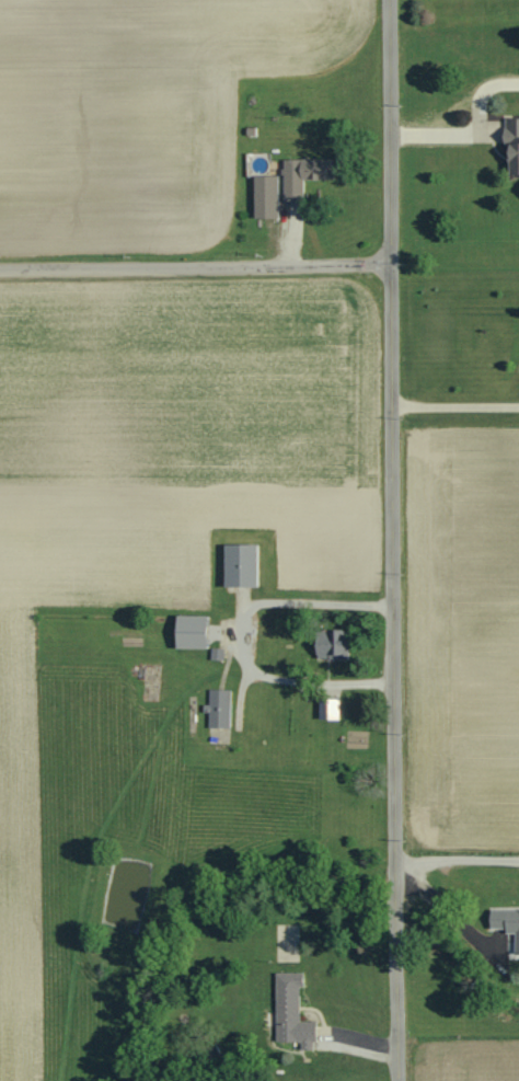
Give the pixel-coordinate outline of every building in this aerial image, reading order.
[(504,116),(518,116),(518,172),(508,172),(508,140),(501,140),(501,125),(504,125),(504,116)] [(305,201),(305,181),(331,180),(330,159),(284,160),(285,202),(305,201)] [(279,176),(255,177),(256,219),(280,219),(279,176)] [(224,542),(256,542),(256,585),(224,585),(224,542)] [(175,612),(207,612),(207,646),(175,646),(175,612)] [(350,661),(350,631),(319,631),(318,661),(350,661)] [(231,729),(232,691),(211,690),(209,728),(231,729)] [(321,720),(340,721),(341,701),(321,701),(321,720)] [(492,929),(511,929),(512,954),(518,954),(518,909),(491,909),(492,929)] [(278,973),(277,1041),(305,1042),(304,1047),(317,1047),(318,1021),(302,1021),(302,973),(278,973)]
